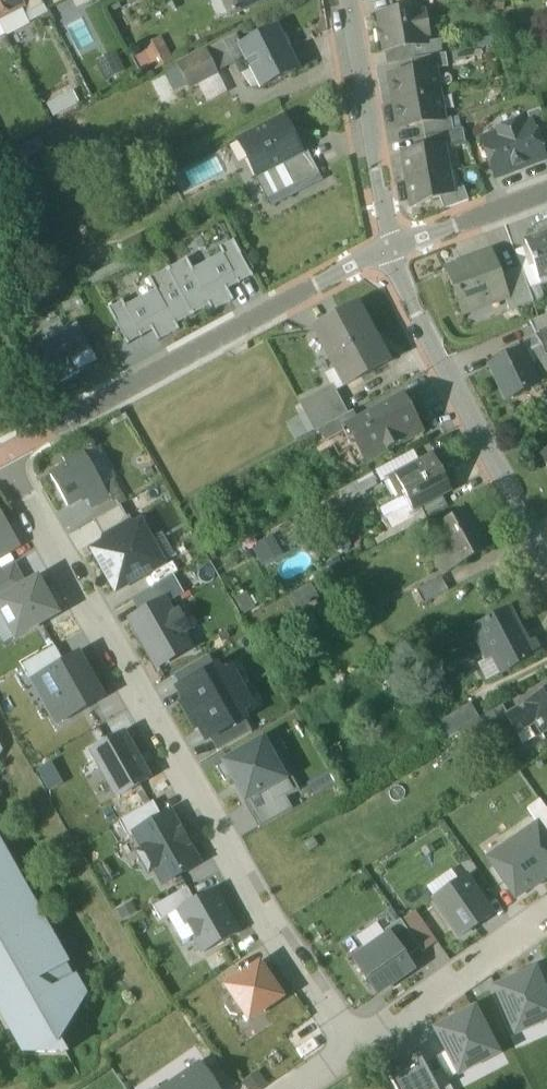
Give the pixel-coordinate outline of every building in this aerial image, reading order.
[(5,34),(29,21),(25,14),(21,6),(22,5),(20,0),(0,0),(0,24),(5,34)] [(25,14),(44,4),(41,0),(20,0),(22,5),(21,6),(25,14)] [(233,15),(225,0),(210,0),(208,1),(219,22),(233,15)] [(233,15),(261,0),(225,0),(233,15)] [(384,40),(385,51),(387,50),(410,46),(424,44),(422,35),(428,34),(425,12),(419,13),(418,8),(379,14),(382,30),(385,29),(387,40),(384,40)] [(252,68),(262,88),(297,70),(275,27),(240,46),(246,58),(236,63),(241,74),(252,68)] [(235,36),(207,51),(218,73),(236,63),(246,58),(240,46),(235,36)] [(147,50),(155,65),(169,58),(161,43),(147,50)] [(387,50),(389,63),(411,59),(412,59),(410,46),(387,50)] [(188,87),(188,88),(197,83),(218,73),(207,51),(177,66),(188,87)] [(434,69),(435,69),(448,67),(445,53),(412,59),(411,59),(413,72),(434,69)] [(176,93),(188,87),(177,66),(166,73),(176,93)] [(389,76),(394,102),(439,94),(435,69),(434,69),(413,72),(389,76)] [(228,93),(218,73),(197,83),(207,103),(228,93)] [(443,119),(439,94),(394,102),(398,128),(422,124),(443,120),(443,119)] [(541,151),(546,149),(546,128),(540,109),(527,114),(530,124),(531,123),(541,151)] [(242,138),(260,174),(282,163),(302,153),(302,151),(284,117),(242,138)] [(451,118),(443,119),(443,120),(422,124),(424,136),(454,131),(451,118)] [(465,120),(467,137),(484,135),(482,118),(465,120)] [(483,141),(495,177),(544,159),(541,151),(531,123),(530,124),(519,128),(518,124),(499,131),(501,135),(483,141)] [(424,136),(427,149),(443,146),(444,147),(466,143),(463,129),(454,131),(424,136)] [(403,153),(407,179),(448,172),(444,147),(443,146),(427,149),(403,153)] [(282,163),(293,185),(318,173),(306,149),(302,151),(302,153),(282,163)] [(285,189),(293,185),(282,163),(260,174),(255,177),(260,188),(279,178),(285,189)] [(451,192),(448,172),(407,179),(412,207),(439,197),(451,192)] [(265,199),(285,189),(279,178),(260,188),(265,199)] [(468,201),(463,187),(451,192),(439,197),(444,210),(468,201)] [(540,278),(546,276),(546,235),(526,243),(528,246),(540,278)] [(222,255),(193,271),(186,259),(184,260),(185,261),(169,269),(167,269),(193,317),(195,316),(194,315),(209,307),(212,313),(214,312),(213,311),(231,302),(232,303),(233,301),(226,288),(236,283),(238,286),(240,285),(228,262),(239,256),(241,256),(233,241),(231,242),(232,243),(221,249),(220,248),(219,249),(222,255)] [(542,285),(540,278),(528,246),(515,251),(521,267),(529,290),(542,285)] [(447,271),(462,311),(504,296),(505,295),(498,275),(490,255),(488,255),(489,258),(470,265),(469,263),(447,271)] [(488,255),(469,263),(470,265),(489,258),(488,255)] [(240,285),(253,278),(241,256),(239,256),(228,262),(240,285)] [(504,296),(509,311),(534,302),(529,290),(521,267),(498,275),(505,295),(504,296)] [(109,309),(107,310),(115,324),(117,323),(117,322),(128,316),(140,339),(142,338),(141,335),(150,330),(158,343),(160,342),(159,341),(177,331),(177,332),(179,331),(176,325),(190,317),(191,318),(193,317),(167,269),(165,271),(166,272),(150,280),(150,279),(148,280),(154,292),(125,307),(122,302),(120,303),(121,304),(110,310),(109,309)] [(344,365),(353,382),(388,363),(388,362),(387,362),(357,307),(357,306),(357,305),(314,329),(336,370),(344,365)] [(536,335),(546,330),(546,315),(530,323),(536,335)] [(115,324),(127,346),(140,339),(128,316),(117,322),(117,323),(115,324)] [(59,383),(60,385),(80,374),(79,373),(73,362),(91,352),(77,326),(39,346),(46,358),(59,383)] [(546,358),(546,330),(536,335),(546,358)] [(546,380),(546,358),(536,335),(518,344),(538,384),(546,380)] [(490,366),(507,400),(538,384),(518,344),(499,353),(502,360),(490,366)] [(73,362),(79,373),(97,363),(91,352),(73,362)] [(29,367),(42,392),(59,383),(46,358),(29,367)] [(344,365),(336,370),(326,375),(333,386),(336,391),(353,382),(344,365)] [(325,426),(329,424),(348,414),(336,391),(333,386),(311,398),(325,426)] [(315,432),(318,430),(325,426),(311,398),(300,404),(315,432)] [(353,440),(366,462),(422,432),(409,409),(408,409),(402,399),(359,423),(348,428),(349,430),(354,439),(353,440)] [(353,411),(348,414),(329,424),(337,437),(349,430),(348,428),(359,423),(353,411)] [(329,424),(325,426),(318,430),(325,443),(337,437),(329,424)] [(85,457),(80,449),(63,459),(67,466),(50,476),(68,507),(85,497),(103,487),(85,456),(85,457)] [(85,456),(103,487),(116,479),(98,449),(85,456)] [(405,496),(413,511),(420,507),(442,496),(452,491),(433,456),(389,479),(399,499),(405,496)] [(103,487),(85,497),(91,507),(109,497),(103,487)] [(420,507),(427,519),(448,508),(442,496),(420,507)] [(120,506),(93,521),(103,538),(129,523),(120,506)] [(429,533),(438,549),(439,550),(445,547),(456,566),(489,548),(469,511),(429,533)] [(18,547),(0,517),(0,557),(18,547)] [(92,550),(115,591),(163,564),(152,543),(140,523),(92,550)] [(262,563),(283,552),(273,534),(252,545),(262,563)] [(164,536),(152,543),(163,564),(176,556),(164,536)] [(448,570),(456,566),(445,547),(439,550),(438,549),(437,549),(435,557),(441,567),(448,570)] [(26,587),(13,565),(0,572),(0,602),(26,587)] [(417,591),(424,603),(448,591),(441,578),(417,591)] [(37,581),(26,587),(0,602),(0,610),(16,637),(56,614),(37,581)] [(160,606),(164,604),(174,598),(166,583),(151,591),(160,606)] [(140,617),(160,606),(151,591),(132,602),(140,617)] [(140,617),(133,621),(157,665),(188,647),(179,632),(185,629),(178,616),(172,619),(164,604),(160,606),(140,617)] [(491,658),(500,675),(542,653),(535,640),(529,644),(510,608),(469,630),(470,631),(478,646),(485,661),(491,658)] [(2,645),(16,637),(0,610),(0,642),(2,645)] [(451,641),(459,656),(478,646),(470,631),(451,641)] [(21,666),(31,683),(42,676),(42,675),(64,662),(55,647),(21,666)] [(79,654),(74,657),(81,671),(87,668),(79,654)] [(174,676),(181,688),(215,669),(208,656),(174,676)] [(81,671),(74,657),(64,662),(42,675),(42,676),(56,701),(52,703),(63,722),(94,704),(89,693),(98,688),(87,668),(81,671)] [(491,658),(485,661),(477,665),(486,682),(500,675),(491,658)] [(181,705),(188,718),(241,688),(231,670),(219,677),(215,669),(181,688),(188,701),(181,705)] [(56,701),(42,676),(31,683),(55,726),(63,722),(52,703),(56,701)] [(89,693),(94,704),(104,699),(98,688),(89,693)] [(241,688),(188,718),(196,731),(203,727),(210,739),(244,720),(240,712),(251,705),(241,688)] [(542,734),(546,731),(546,691),(524,705),(525,706),(506,717),(516,733),(529,726),(527,723),(533,719),(542,734)] [(479,719),(470,703),(440,721),(449,737),(479,719)] [(244,720),(210,739),(217,752),(251,733),(244,720)] [(465,741),(469,748),(486,738),(477,722),(460,732),(465,741)] [(449,739),(454,748),(465,741),(460,732),(449,739)] [(124,734),(91,753),(116,797),(149,778),(124,734)] [(216,767),(225,782),(232,777),(260,827),(292,809),(286,797),(299,790),(278,753),(271,757),(263,740),(216,767)] [(51,760),(37,768),(49,789),(63,781),(51,760)] [(546,838),(546,810),(540,800),(527,809),(537,823),(546,838)] [(152,802),(119,821),(129,838),(135,835),(134,833),(162,817),(152,802)] [(140,832),(148,845),(143,848),(136,852),(149,873),(155,869),(164,885),(199,864),(189,847),(185,849),(175,832),(179,830),(169,813),(162,817),(134,833),(135,835),(140,832)] [(514,858),(497,870),(496,870),(516,898),(546,877),(546,838),(537,823),(505,845),(506,846),(514,858)] [(189,847),(179,830),(175,832),(185,849),(189,847)] [(135,835),(143,848),(148,845),(140,832),(135,835)] [(506,846),(488,858),(497,870),(514,858),(506,846)] [(66,1052),(59,1040),(83,998),(0,850),(0,1006),(26,1052),(66,1052)] [(434,899),(459,882),(451,870),(426,887),(434,899)] [(491,914),(466,877),(459,882),(434,899),(460,936),(491,914)] [(166,917),(179,909),(194,901),(187,888),(153,907),(160,920),(166,917)] [(213,890),(194,901),(179,909),(194,936),(204,953),(238,934),(213,890)] [(385,931),(400,920),(391,907),(375,918),(385,931)] [(179,909),(166,917),(181,943),(194,936),(179,909)] [(437,942),(415,911),(400,920),(420,949),(423,952),(437,942)] [(385,931),(388,935),(389,935),(406,959),(420,949),(400,920),(385,931)] [(406,959),(389,935),(388,935),(353,959),(377,994),(413,970),(406,959)] [(225,1000),(225,1007),(230,1015),(237,1016),(243,1011),(249,1020),(281,998),(259,965),(227,987),(232,996),(225,1000)] [(496,989),(516,1034),(546,1020),(546,1000),(535,972),(496,989)] [(474,1011),(436,1030),(459,1074),(496,1054),(474,1011)] [(383,1067),(395,1088),(437,1088),(430,1076),(416,1049),(383,1067)] [(200,1066),(166,1088),(216,1088),(200,1066)] [(430,1076),(437,1088),(452,1088),(441,1069),(430,1076)]
